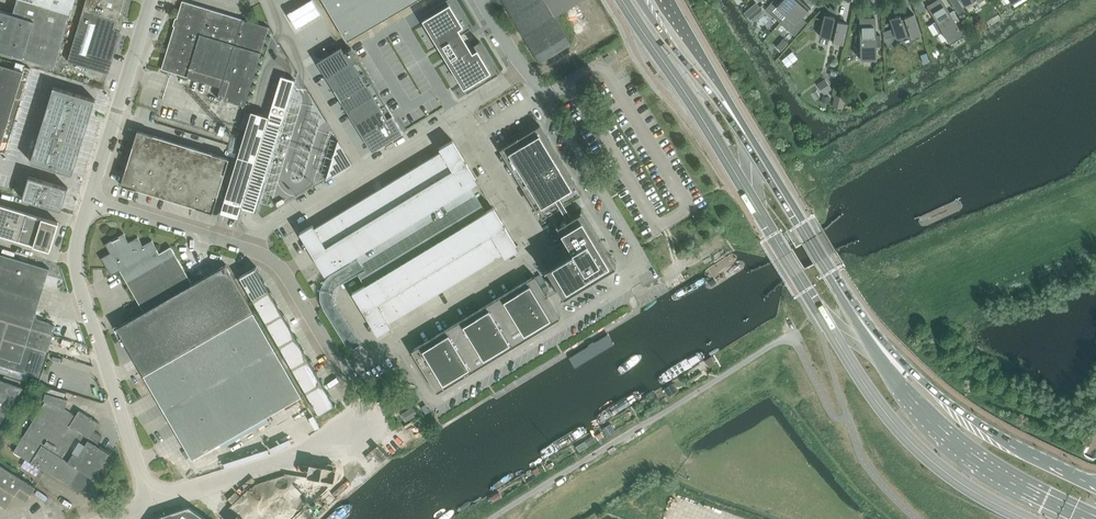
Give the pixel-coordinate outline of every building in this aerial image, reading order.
[(55,67),(75,0),(17,0),(13,14),(0,10),(0,51),(55,67)] [(124,1),(124,0),(86,0),(68,61),(109,74),(118,41),(126,2),(124,1)] [(250,21),(182,0),(177,18),(175,18),(173,25),(175,26),(162,69),(221,87),(218,98),(245,106),(269,27),(250,21)] [(287,13),(296,28),(321,13),(314,0),(308,0),(287,13)] [(417,0),(324,0),(347,39),(346,39),(347,41),(349,40),(417,0)] [(464,36),(466,35),(466,34),(465,35),(464,32),(471,27),(455,0),(444,0),(420,15),(467,93),(499,73),(479,41),(472,46),(470,43),(471,43),(471,42),(468,44),(467,42),(465,38),(464,36)] [(539,61),(570,43),(554,16),(581,0),(503,0),(539,61)] [(782,0),(774,0),(765,10),(770,14),(772,13),(781,21),(786,15),(800,0),(782,0)] [(790,19),(787,23),(792,28),(790,31),(795,35),(807,22),(802,17),(810,8),(811,9),(811,8),(802,0),(800,0),(786,15),(790,19)] [(942,0),(941,0),(929,7),(929,6),(928,7),(936,21),(932,23),(933,24),(939,33),(938,33),(939,33),(942,31),(949,41),(962,33),(956,22),(959,20),(959,21),(960,20),(954,10),(953,11),(950,13),(942,0)] [(922,1),(916,4),(918,10),(924,7),(922,1)] [(754,12),(755,12),(759,8),(755,4),(750,8),(754,12)] [(890,19),(897,39),(910,34),(911,38),(921,34),(914,14),(901,19),(900,15),(890,19)] [(833,42),(843,45),(848,24),(834,21),(835,18),(825,15),(820,36),(834,39),(833,42)] [(875,20),(861,20),(861,19),(860,19),(860,36),(856,36),(857,47),(856,47),(856,48),(860,47),(861,59),(877,59),(877,47),(880,47),(881,47),(881,35),(880,35),(880,36),(876,36),(876,19),(875,19),(875,20)] [(894,36),(891,30),(883,32),(885,39),(894,36)] [(345,52),(342,46),(322,58),(377,148),(401,133),(350,49),(345,52)] [(1,145),(2,142),(3,140),(4,137),(4,135),(5,132),(6,129),(7,127),(8,124),(8,122),(9,119),(10,116),(11,114),(12,111),(12,109),(13,106),(14,103),(15,101),(15,98),(16,96),(17,93),(18,90),(19,88),(19,85),(20,83),(21,80),(22,78),(23,75),(23,72),(24,72),(0,64),(0,149),(1,145)] [(251,111),(220,213),(239,218),(242,208),(256,212),(296,80),(281,76),(269,116),(251,111)] [(54,87),(50,98),(71,105),(75,93),(54,87)] [(75,93),(71,105),(92,111),(96,100),(75,93)] [(50,98),(47,109),(68,115),(71,105),(50,98)] [(71,105),(68,115),(89,121),(92,111),(71,105)] [(47,109),(44,119),(65,125),(68,115),(47,109)] [(68,115),(65,125),(86,132),(89,121),(68,115)] [(44,119),(41,129),(62,136),(65,125),(44,119)] [(65,125),(62,136),(83,142),(86,132),(65,125)] [(562,206),(566,204),(582,194),(540,125),(500,149),(510,167),(515,174),(526,193),(531,201),(542,218),(562,206)] [(41,129),(37,140),(58,146),(62,136),(41,129)] [(121,185),(213,213),(230,158),(138,130),(121,185)] [(62,136),(58,146),(79,153),(83,142),(62,136)] [(37,140),(34,150),(55,157),(58,146),(37,140)] [(440,148),(442,151),(315,228),(313,224),(300,232),(326,274),(478,182),(453,140),(440,148)] [(338,141),(326,180),(335,174),(343,168),(344,169),(352,164),(347,155),(346,156),(341,147),(342,147),(338,141)] [(58,146),(55,157),(76,163),(79,153),(58,146)] [(34,150),(31,162),(42,165),(52,168),(55,157),(34,150)] [(55,157),(52,168),(73,175),(76,163),(55,157)] [(27,183),(26,187),(45,193),(47,189),(49,182),(29,176),(27,183)] [(47,189),(45,193),(65,199),(68,188),(49,182),(47,189)] [(24,193),(22,199),(42,204),(43,200),(45,193),(26,187),(24,193)] [(43,200),(42,204),(61,210),(65,199),(45,193),(43,200)] [(0,204),(0,235),(50,250),(58,222),(0,204)] [(494,207),(353,292),(378,334),(392,326),(390,323),(504,254),(506,257),(519,249),(494,207)] [(574,215),(569,218),(558,224),(557,223),(556,223),(574,252),(545,270),(545,271),(547,270),(563,296),(561,297),(562,298),(616,266),(582,208),(580,209),(582,211),(574,215)] [(106,244),(111,252),(102,258),(112,275),(121,270),(144,311),(117,327),(192,458),(302,396),(227,264),(193,284),(172,247),(160,253),(153,240),(143,245),(139,237),(130,242),(125,233),(106,244)] [(40,377),(56,326),(34,319),(49,269),(0,253),(0,365),(40,377)] [(240,277),(253,300),(269,291),(256,267),(240,277)] [(518,286),(510,291),(437,335),(429,340),(411,350),(437,393),(560,318),(535,276),(518,286)] [(253,300),(266,323),(283,313),(269,291),(253,300)] [(266,323),(279,346),(296,336),(283,313),(266,323)] [(296,336),(279,346),(292,369),(309,359),(296,336)] [(709,344),(664,372),(670,381),(715,353),(709,344)] [(309,359),(292,369),(306,391),(322,382),(309,359)] [(22,388),(0,380),(0,422),(22,388)] [(322,382),(306,391),(319,415),(335,405),(322,382)] [(670,385),(664,389),(667,394),(669,397),(675,393),(670,385)] [(68,487),(69,486),(76,491),(84,489),(91,477),(93,478),(109,453),(97,445),(102,437),(94,432),(99,423),(79,410),(75,416),(61,407),(64,398),(46,393),(43,400),(45,401),(13,452),(68,487)] [(416,414),(412,407),(401,414),(406,421),(416,414)] [(390,439),(382,449),(389,455),(398,446),(390,439)] [(1086,455),(1089,448),(1087,447),(1086,448),(1083,452),(1084,457),(1093,461),(1095,460),(1095,459),(1095,451),(1093,458),(1089,457),(1088,456),(1086,455)] [(6,508),(15,494),(27,501),(36,487),(0,464),(0,504),(6,508)] [(189,506),(158,517),(156,518),(207,518),(189,506)]
